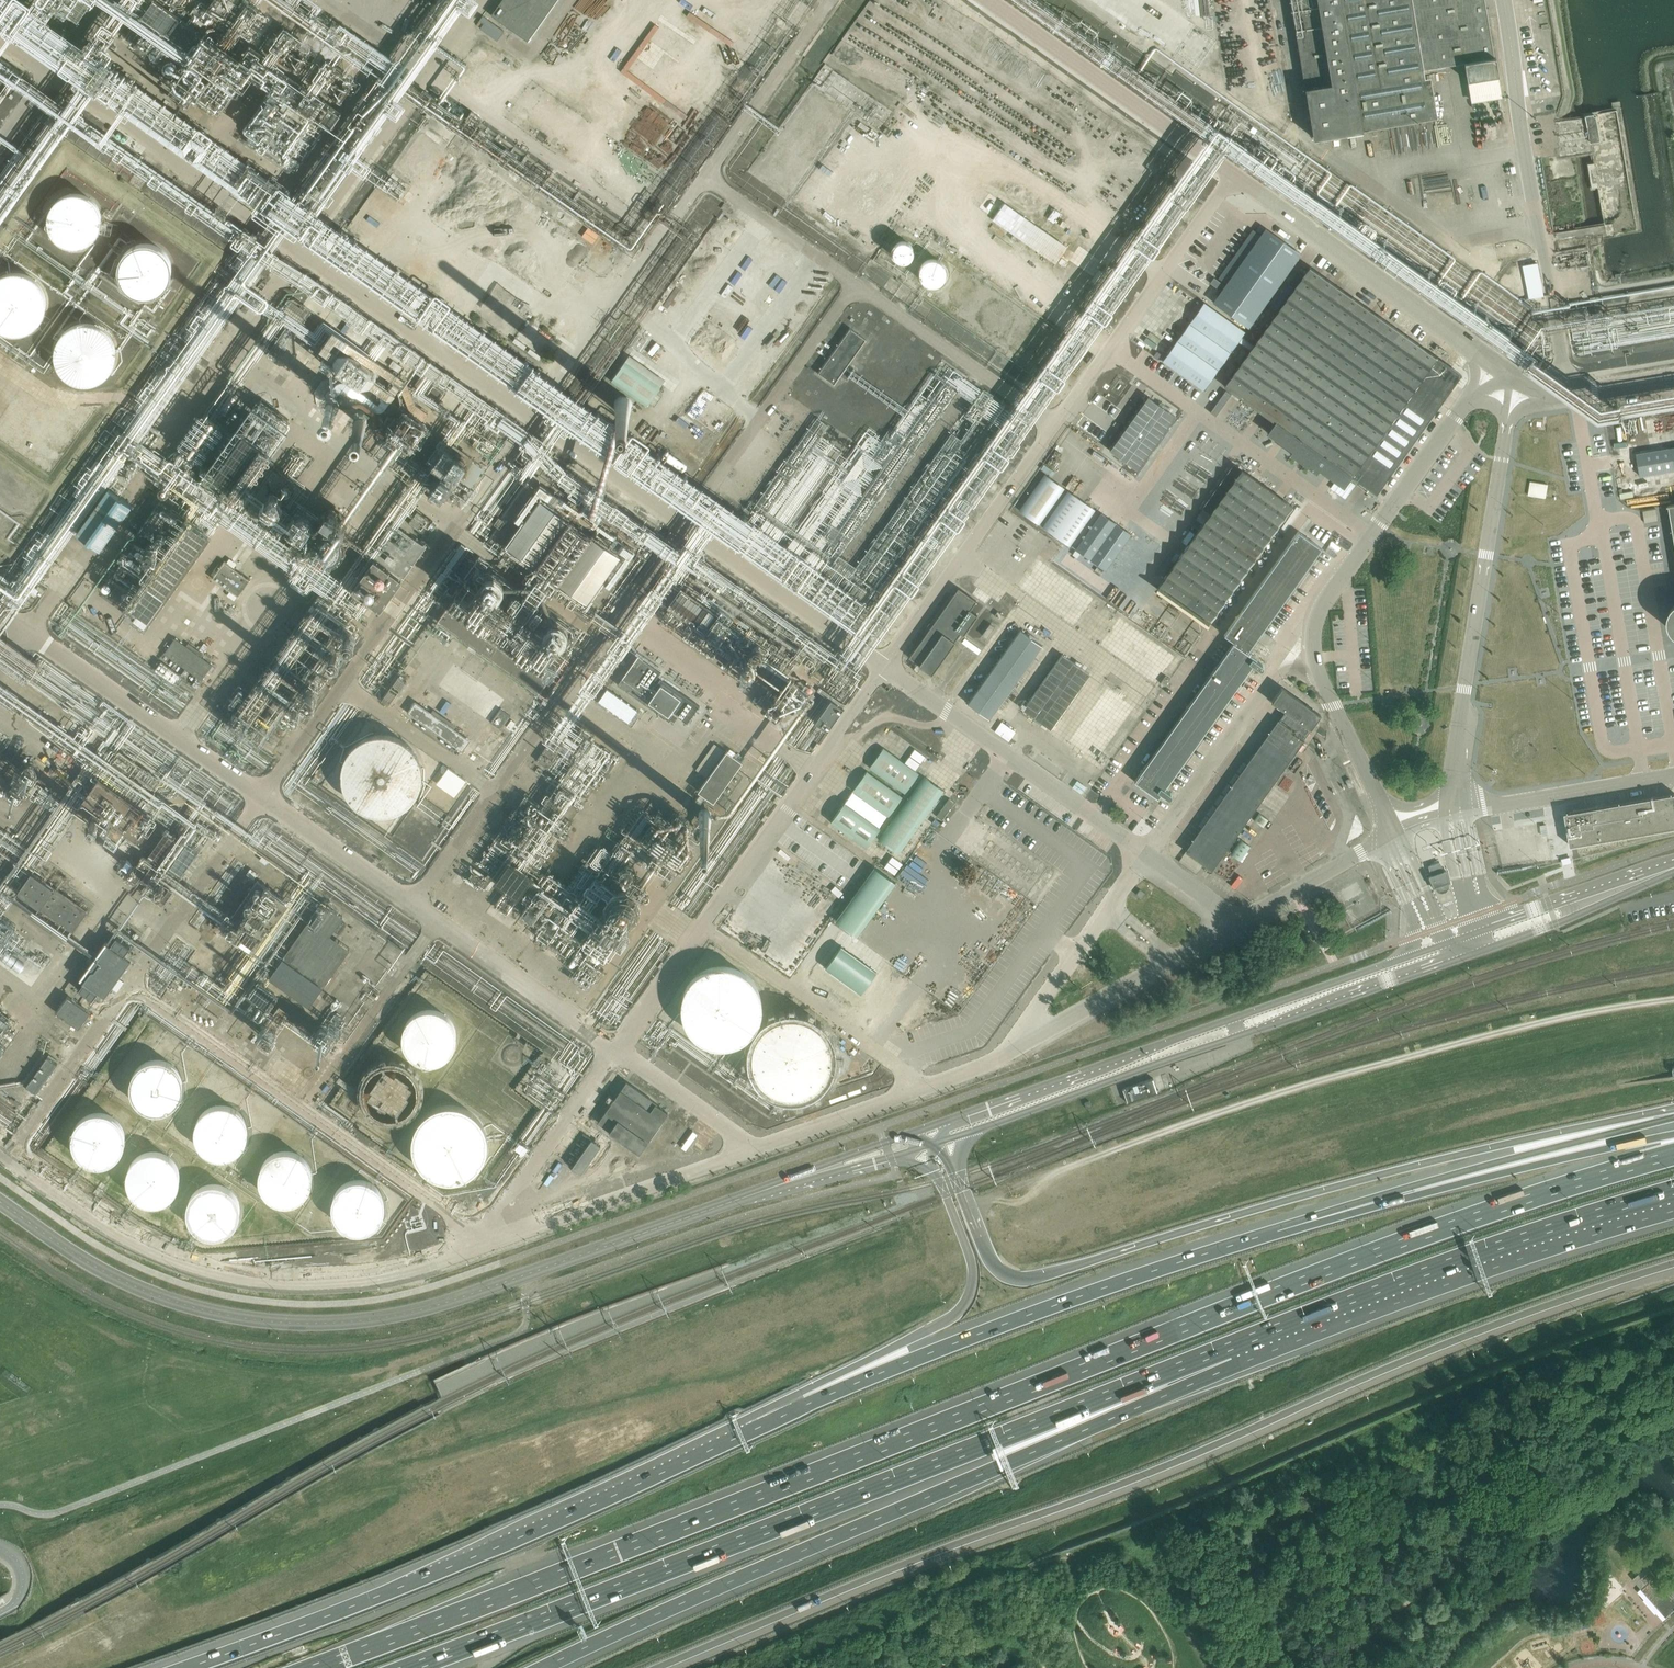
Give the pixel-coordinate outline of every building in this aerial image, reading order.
[(132,7),(184,44),(197,27),(172,9),(178,0),(137,0),(132,7)] [(491,14),(527,40),(556,0),(501,0),(491,14)] [(758,4),(772,11),(778,0),(760,0),(758,4)] [(1314,138),(1438,119),(1431,78),(1425,79),(1424,69),(1464,63),(1472,101),(1503,96),(1486,0),(1291,0),(1314,138)] [(500,30),(483,17),(477,25),(494,38),(500,30)] [(1578,154),(1594,152),(1595,162),(1590,163),(1592,186),(1596,186),(1596,180),(1598,170),(1603,170),(1604,175),(1618,173),(1604,170),(1614,169),(1624,171),(1627,170),(1622,124),(1619,136),(1610,137),(1601,135),(1598,112),(1587,114),(1589,128),(1585,127),(1583,117),(1557,120),(1561,154),(1566,154),(1565,148),(1577,146),(1578,154)] [(48,222),(53,234),(64,243),(77,245),(90,241),(100,231),(104,218),(101,205),(93,194),(81,189),(67,190),(55,197),(48,208),(48,222)] [(1146,218),(1135,241),(1145,245),(1142,250),(1153,255),(1167,224),(1157,220),(1156,222),(1146,218)] [(1261,233),(1214,299),(1249,324),(1301,251),(1287,242),(1283,248),(1261,233)] [(913,251),(913,248),(912,246),(911,243),(909,241),(906,240),(903,239),(901,240),(898,241),(896,243),(894,245),(894,248),(894,251),(895,254),(896,256),(899,258),(902,259),(904,259),(907,258),(910,256),(911,254),(913,251)] [(118,274),(124,286),(135,295),(148,297),(161,293),(171,283),(175,270),(172,257),(164,247),(151,241),(138,242),(126,249),(119,261),(118,274)] [(1588,250),(1555,255),(1557,269),(1591,264),(1588,250)] [(622,253),(611,269),(589,254),(582,264),(611,283),(629,257),(622,253)] [(945,273),(946,270),(945,267),(944,265),(943,262),(941,260),(938,258),(935,257),(932,257),(930,257),(927,258),(924,260),(922,262),(921,265),(920,267),(919,270),(920,273),(921,276),(922,278),(924,281),(927,282),(930,283),(933,283),(935,283),(938,282),(941,280),(943,278),(944,276),(945,273)] [(1461,373),(1309,265),(1223,386),(1274,422),(1266,433),(1291,450),(1289,453),(1315,472),(1318,469),(1343,487),(1350,476),(1375,494),(1461,373)] [(15,331),(32,327),(43,315),(47,298),(41,283),(27,273),(10,272),(0,278),(0,326),(15,331)] [(385,372),(386,324),(327,287),(323,287),(323,282),(317,279),(317,295),(314,295),(345,314),(348,314),(344,320),(338,320),(343,330),(343,332),(324,321),(317,332),(320,337),(317,341),(321,341),(321,343),(332,366),(366,388),(371,385),(385,394),(385,401),(391,401),(398,389),(395,383),(387,387),(384,381),(376,376),(385,372)] [(187,337),(153,392),(160,396),(150,393),(147,403),(147,404),(143,411),(150,412),(153,408),(149,406),(161,409),(161,408),(165,391),(176,394),(242,289),(229,281),(226,286),(217,284),(205,303),(208,291),(186,327),(184,335),(187,337)] [(446,306),(448,308),(451,305),(439,292),(433,298),(443,309),(446,306)] [(497,295),(481,317),(539,360),(555,339),(497,295)] [(1203,304),(1162,363),(1203,392),(1245,333),(1203,304)] [(58,358),(63,370),(74,378),(87,381),(100,377),(110,367),(114,354),(111,341),(103,330),(90,325),(77,326),(65,333),(58,344),(58,358)] [(492,348),(497,341),(477,326),(476,346),(473,346),(472,346),(471,346),(471,353),(477,357),(477,349),(479,347),(486,347),(487,344),(492,344),(492,348)] [(851,329),(819,373),(835,384),(866,340),(851,329)] [(625,362),(611,381),(647,407),(661,387),(625,362)] [(510,365),(501,373),(514,387),(518,383),(512,376),(517,372),(510,365)] [(627,412),(631,397),(619,395),(616,409),(627,412)] [(242,410),(201,470),(229,489),(270,429),(242,410)] [(613,460),(653,486),(662,472),(665,474),(671,464),(647,448),(651,441),(633,429),(613,460)] [(1097,593),(1116,605),(1215,448),(1188,431),(1097,576),(1105,581),(1097,593)] [(1119,491),(1139,459),(1123,449),(1110,469),(1113,471),(1106,483),(1119,491)] [(466,460),(465,456),(463,453),(462,452),(460,451),(457,450),(453,451),(452,452),(450,453),(448,456),(447,459),(448,463),(450,466),(453,468),(456,469),(460,468),(463,466),(465,463),(466,460)] [(471,468),(474,470),(472,474),(477,477),(483,466),(475,461),(471,468)] [(1243,467),(1156,589),(1207,626),(1294,504),(1243,467)] [(450,481),(450,478),(449,475),(447,474),(445,472),(441,471),(438,471),(435,473),(432,476),(431,480),(431,484),(433,487),(436,490),(440,491),(444,490),(447,489),(449,485),(450,484),(450,481)] [(1045,475),(1020,510),(1039,524),(1065,489),(1045,475)] [(1529,495),(1546,498),(1549,484),(1531,481),(1529,495)] [(78,531),(102,548),(133,504),(109,487),(78,531)] [(1069,491),(1043,527),(1071,547),(1096,511),(1069,491)] [(619,555),(539,498),(503,547),(584,605),(619,555)] [(120,609),(145,625),(200,541),(176,525),(120,609)] [(353,589),(381,609),(426,546),(398,526),(353,589)] [(1166,789),(1254,666),(1261,670),(1265,665),(1248,652),(1323,547),(1299,531),(1224,636),(1234,642),(1133,783),(1158,800),(1162,794),(1169,799),(1173,794),(1166,789)] [(1333,541),(1326,551),(1335,557),(1342,547),(1333,541)] [(1019,588),(1075,626),(1093,599),(1038,561),(1019,588)] [(212,579),(239,597),(250,580),(224,562),(212,579)] [(537,693),(546,680),(540,676),(573,629),(479,563),(437,622),(537,693)] [(219,604),(227,592),(208,580),(200,592),(219,604)] [(958,587),(909,657),(930,672),(959,631),(963,634),(977,615),(969,610),(976,600),(958,587)] [(715,655),(709,660),(726,667),(733,667),(739,674),(766,665),(767,665),(765,668),(767,668),(764,675),(776,680),(775,661),(766,664),(764,657),(753,661),(764,652),(761,651),(761,643),(731,607),(727,616),(714,616),(715,621),(719,622),(713,627),(697,633),(702,635),(701,639),(706,635),(711,637),(713,644),(710,646),(710,648),(715,655)] [(1101,645),(1156,684),(1175,657),(1120,618),(1101,645)] [(299,700),(309,706),(309,696),(322,696),(317,693),(350,648),(341,648),(330,640),(340,640),(333,634),(327,642),(321,642),(325,637),(317,630),(297,630),(255,687),(271,687),(257,705),(262,709),(252,709),(247,715),(247,719),(243,725),(248,729),(249,729),(261,737),(290,698),(297,703),(299,700)] [(1019,630),(968,704),(991,719),(1042,646),(1019,630)] [(164,652),(201,678),(212,663),(175,637),(164,652)] [(1052,728),(1090,672),(1062,653),(1024,709),(1052,728)] [(638,655),(615,687),(668,725),(674,717),(685,725),(699,706),(660,679),(664,674),(638,655)] [(161,664),(155,673),(172,685),(178,676),(161,664)] [(487,719),(502,697),(456,666),(441,688),(487,719)] [(399,673),(382,698),(389,703),(406,678),(399,673)] [(796,713),(811,691),(792,678),(788,684),(785,682),(773,701),(769,699),(764,707),(780,717),(789,703),(795,706),(792,710),(796,713)] [(1211,869),(1305,739),(1303,738),(1319,715),(1281,687),(1271,702),(1284,711),(1184,850),(1211,869)] [(607,691),(598,703),(628,725),(637,712),(607,691)] [(830,699),(814,722),(827,730),(842,708),(830,699)] [(407,712),(462,750),(470,738),(416,701),(407,712)] [(490,721),(499,727),(508,713),(500,707),(490,721)] [(996,732),(1010,740),(1016,730),(1002,721),(996,732)] [(350,802),(366,813),(386,815),(405,808),(418,793),(423,773),(418,754),(405,739),(386,732),(366,734),(349,746),(340,764),(340,784),(350,802)] [(486,761),(501,742),(490,733),(475,752),(486,761)] [(919,775),(883,749),(869,769),(905,794),(919,775)] [(727,751),(698,791),(714,802),(743,762),(727,751)] [(528,799),(481,855),(503,892),(498,907),(531,917),(525,937),(554,946),(567,970),(579,963),(587,970),(629,921),(642,877),(637,880),(601,869),(612,832),(567,886),(547,869),(568,801),(594,786),(595,782),(588,776),(597,770),(599,773),(607,768),(604,766),(618,758),(619,753),(610,758),(608,755),(561,781),(553,807),(528,799)] [(903,798),(866,772),(853,792),(889,817),(903,798)] [(925,775),(880,841),(899,854),(944,789),(925,775)] [(83,800),(138,840),(156,816),(101,776),(83,800)] [(464,802),(469,806),(481,792),(471,784),(461,796),(465,800),(464,802)] [(1570,842),(1571,846),(1673,828),(1673,794),(1597,807),(1596,806),(1574,810),(1575,812),(1566,813),(1570,842)] [(844,803),(831,822),(867,847),(880,828),(844,803)] [(1254,821),(1263,828),(1268,820),(1259,814),(1254,821)] [(1028,896),(1050,864),(1016,841),(1008,852),(1002,848),(1009,837),(994,826),(972,858),(1028,896)] [(443,843),(444,833),(434,831),(432,842),(443,843)] [(1240,861),(1250,847),(1241,840),(1230,854),(1240,861)] [(875,867),(836,921),(857,936),(896,883),(875,867)] [(87,909),(31,871),(17,891),(72,929),(87,909)] [(261,878),(230,922),(250,937),(282,893),(261,878)] [(1358,882),(1339,892),(1345,903),(1364,892),(1358,882)] [(1348,913),(1352,920),(1372,907),(1368,900),(1348,913)] [(321,901),(282,956),(269,976),(309,1003),(322,984),(324,985),(350,947),(332,934),(343,916),(321,901)] [(1,912),(0,914),(0,935),(40,961),(50,945),(1,912)] [(104,994),(131,958),(123,953),(129,945),(116,936),(110,944),(106,941),(80,977),(84,980),(78,987),(92,997),(97,989),(104,994)] [(689,1038),(705,1049),(725,1051),(744,1044),(758,1029),(762,1009),(757,990),(744,975),(725,968),(705,970),(688,982),(679,1000),(679,1020),(689,1038)] [(253,992),(238,1013),(305,1058),(315,1043),(282,1021),(287,1015),(253,992)] [(90,1011),(68,995),(56,1011),(79,1027),(90,1011)] [(403,1035),(408,1047),(419,1056),(432,1058),(445,1054),(455,1045),(459,1032),(456,1018),(448,1008),(436,1002),(422,1003),(411,1010),(404,1022),(403,1035)] [(758,1091),(775,1102),(795,1104),(814,1097),(827,1082),(832,1062),(827,1043),(813,1028),(794,1021),(774,1023),(758,1035),(749,1053),(749,1073),(758,1091)] [(47,1055),(26,1085),(36,1092),(56,1062),(47,1055)] [(130,1089),(135,1102),(146,1110),(159,1112),(172,1108),(182,1099),(186,1086),(184,1073),(175,1062),(163,1056),(149,1057),(138,1064),(131,1076),(130,1089)] [(363,1095),(368,1107),(379,1116),(392,1118),(405,1114),(415,1105),(419,1092),(416,1078),(408,1068),(396,1062),(382,1063),(370,1070),(363,1082),(363,1095)] [(627,1082),(604,1112),(615,1120),(608,1131),(637,1153),(668,1112),(627,1082)] [(423,1165),(438,1175),(456,1178),(473,1171),(486,1158),(490,1140),(486,1122),(474,1109),(457,1102),(439,1104),(424,1114),(415,1130),(415,1149),(423,1165)] [(195,1136),(201,1148),(212,1156),(225,1159),(238,1155),(248,1145),(252,1132),(249,1119),(241,1108),(228,1103),(215,1104),(203,1111),(196,1122),(195,1136)] [(70,1142),(76,1155),(86,1163),(100,1166),(113,1162),(122,1152),(126,1139),(124,1126),(116,1115),(103,1110),(90,1110),(78,1117),(71,1129),(70,1142)] [(591,1139),(571,1166),(580,1172),(599,1145),(591,1139)] [(260,1181),(265,1193),(276,1201),(289,1204),(302,1200),(312,1190),(316,1177),(313,1164),(305,1153),(293,1148),(279,1149),(268,1156),(260,1167),(260,1181)] [(125,1182),(131,1194),(142,1202),(155,1205),(168,1201),(177,1191),(182,1178),(179,1165),(171,1154),(158,1149),(145,1150),(133,1157),(126,1168),(125,1182)] [(332,1211),(337,1223),(348,1232),(362,1234),(374,1230),(384,1220),(388,1208),(386,1194),(377,1184),(365,1178),(351,1179),(340,1186),(333,1197),(332,1211)] [(186,1213),(191,1226),(202,1234),(215,1236),(228,1232),(238,1223),(242,1210),(240,1197),(231,1186),(219,1180),(205,1181),(194,1188),(187,1200),(186,1213)] [(1649,1567),(1638,1576),(1643,1581),(1653,1572),(1649,1567)] [(1657,1576),(1642,1589),(1666,1617),(1673,1610),(1673,1596),(1657,1576)]
